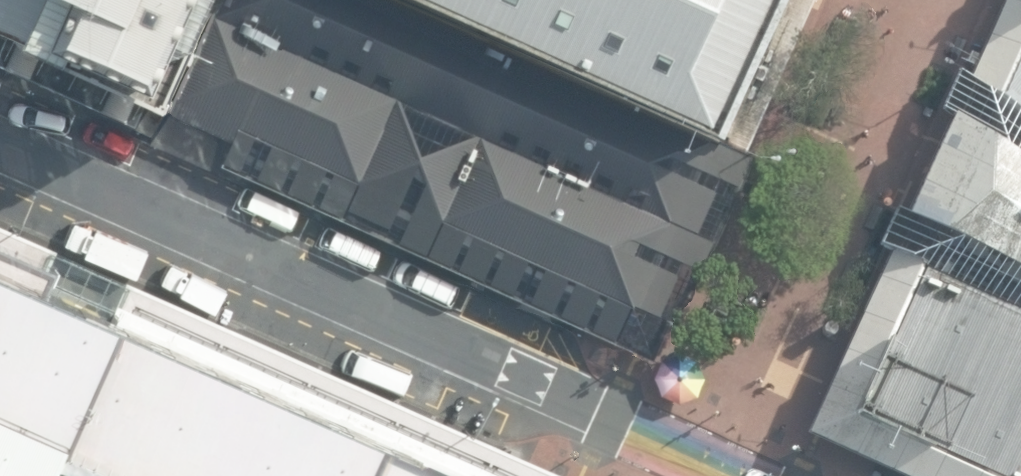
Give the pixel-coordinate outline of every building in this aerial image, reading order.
[(10,53),(34,0),(0,0),(0,48),(10,53)] [(10,53),(169,113),(211,18),(220,0),(34,0),(10,53)] [(414,0),(220,0),(211,18),(697,239),(732,142),(414,0)] [(732,142),(796,0),(414,0),(732,142)] [(697,239),(211,18),(169,113),(167,138),(648,358),(653,345),(697,239)] [(987,114),(928,248),(849,415),(982,475),(1020,475),(1020,41),(987,114)] [(391,418),(87,285),(0,247),(0,475),(366,475),(391,418)] [(391,418),(366,475),(517,475),(391,418)]
